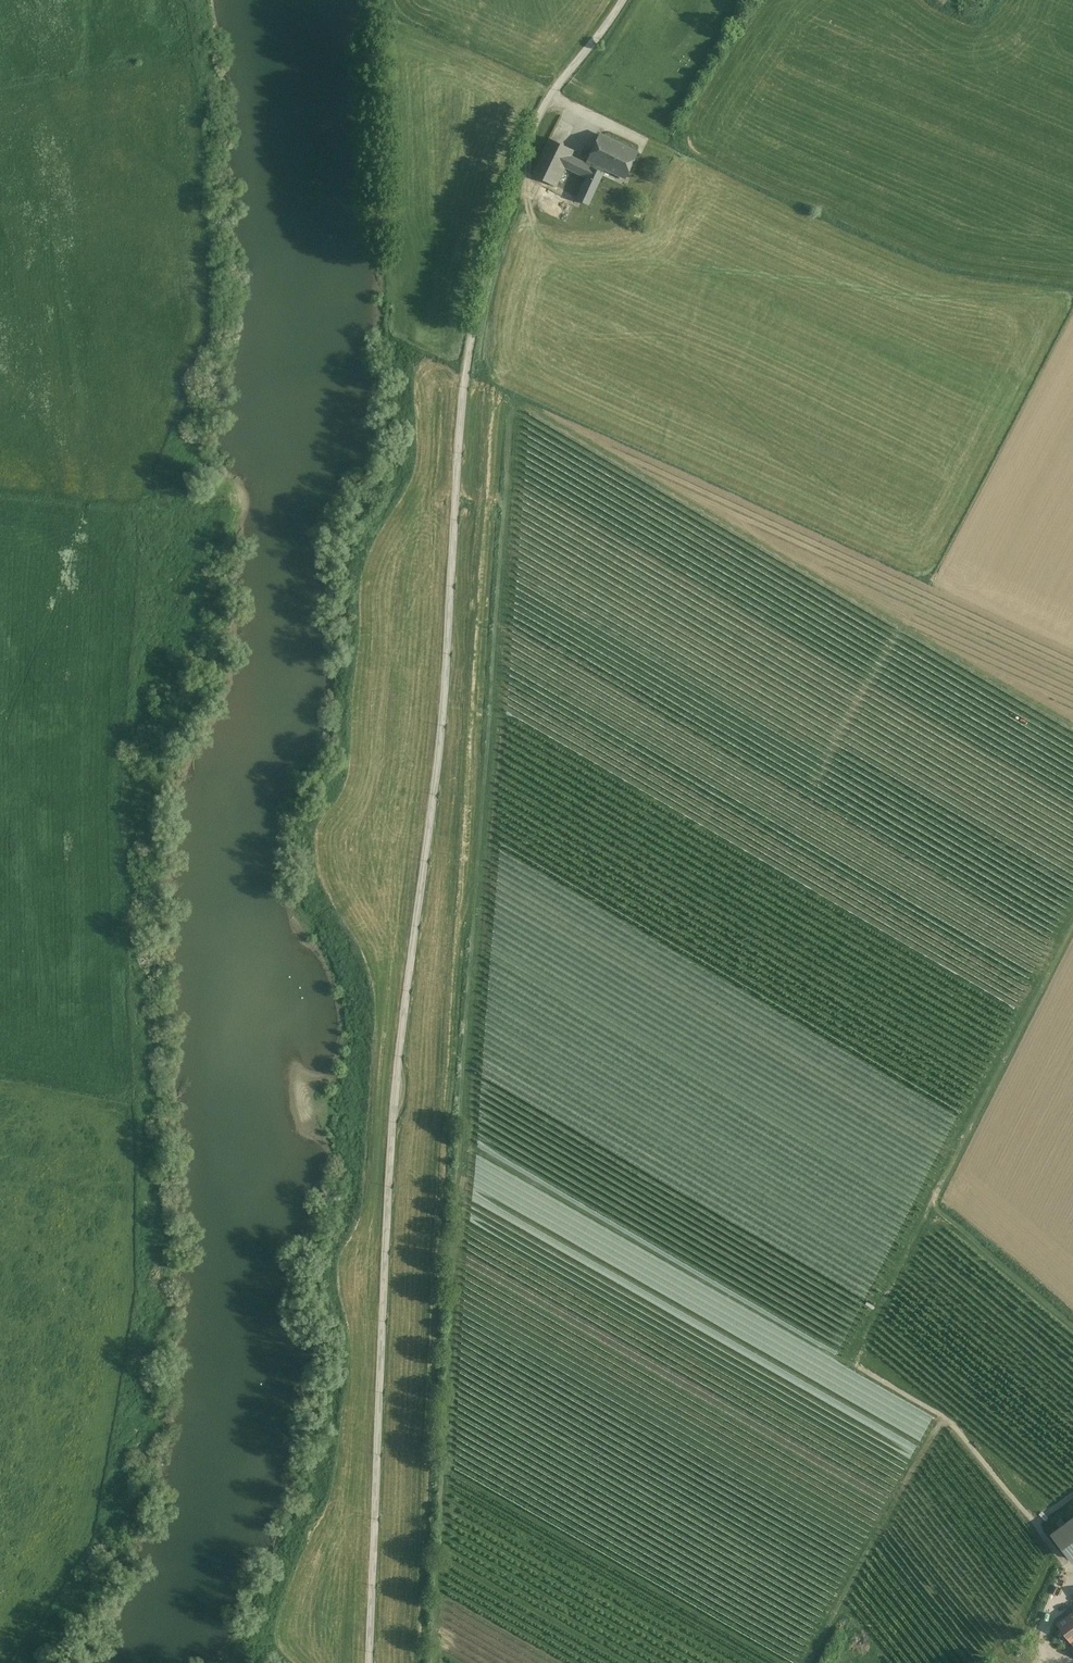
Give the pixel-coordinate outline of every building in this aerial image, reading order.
[(637,150),(598,133),(586,160),(624,178),(637,150)] [(573,148),(547,138),(532,173),(558,184),(573,148)] [(1044,1533),(1065,1562),(1072,1556),(1072,1513),(1072,1512),(1044,1533)] [(1053,1624),(1067,1643),(1072,1639),(1072,1609),(1053,1624)]
